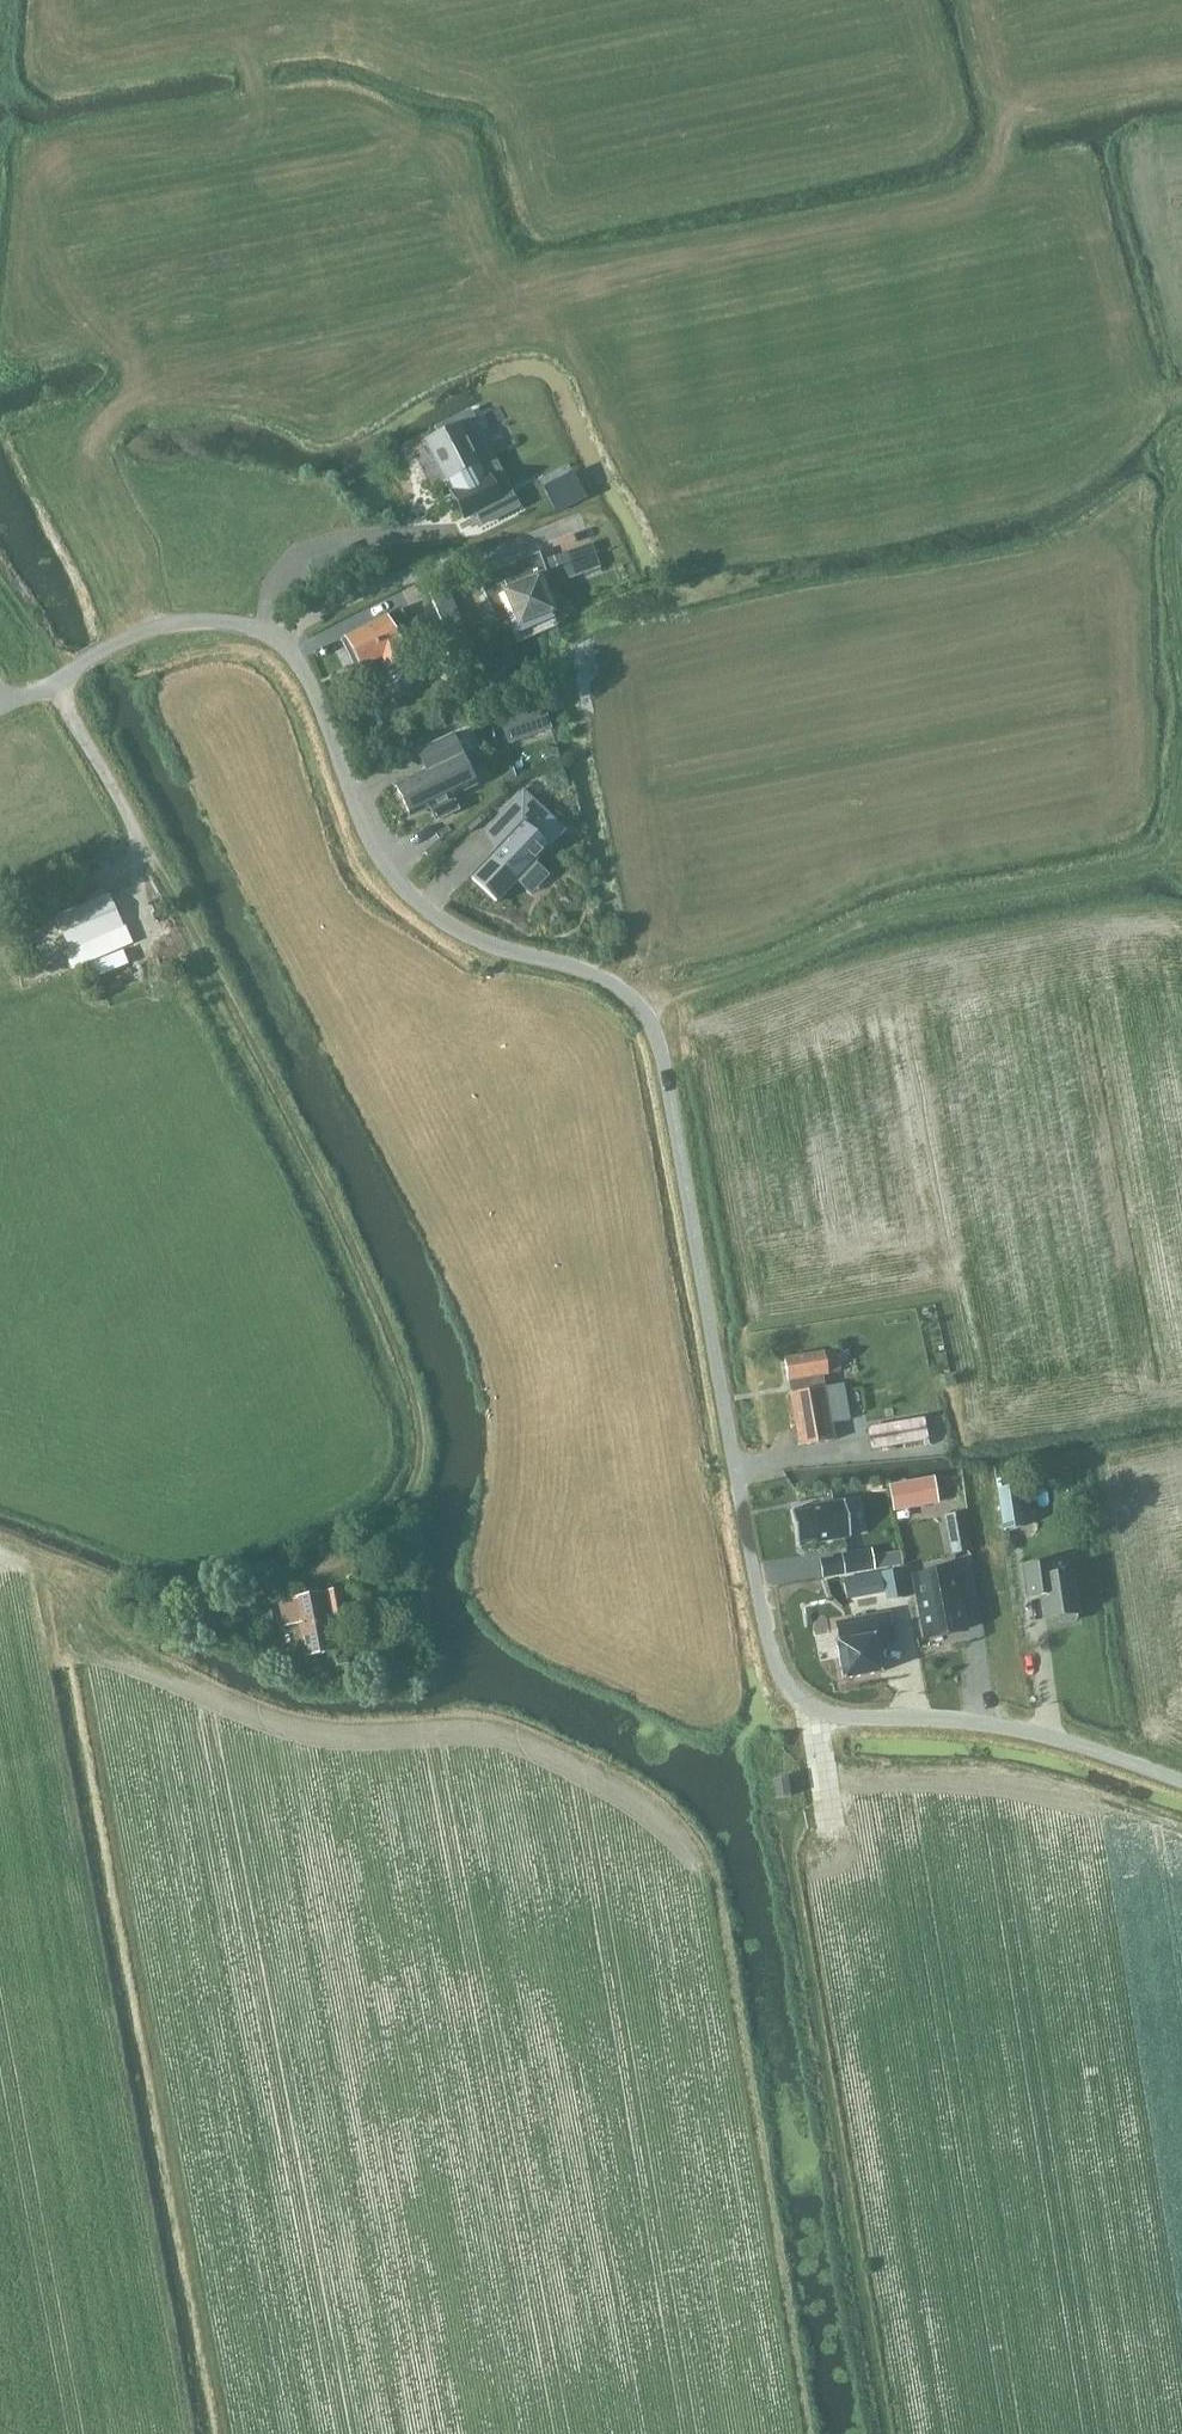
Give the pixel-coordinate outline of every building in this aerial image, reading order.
[(438,435),(432,439),(450,475),(446,477),(447,479),(453,491),(451,492),(464,518),(480,510),(486,522),(485,522),(486,523),(518,507),(481,434),(480,435),(468,411),(435,428),(437,434),(438,435)] [(568,464),(537,480),(554,514),(585,498),(573,473),(568,464)] [(516,627),(552,612),(540,584),(548,581),(549,585),(583,572),(574,549),(553,557),(555,561),(543,566),(538,553),(487,573),(492,585),(482,589),(492,615),(508,609),(516,627)] [(445,587),(427,594),(444,634),(462,626),(445,587)] [(400,609),(344,638),(361,669),(381,659),(386,667),(405,658),(400,649),(402,648),(396,638),(411,630),(400,609)] [(538,703),(498,718),(507,743),(547,728),(538,703)] [(467,727),(416,753),(425,772),(395,786),(409,816),(429,807),(435,820),(457,810),(450,796),(474,785),(460,756),(477,748),(467,727)] [(512,769),(499,779),(508,789),(517,782),(512,769)] [(562,830),(564,832),(565,830),(522,789),(483,831),(484,833),(488,829),(502,842),(469,876),(497,903),(516,882),(523,888),(542,869),(535,862),(554,842),(552,841),(562,830)] [(55,917),(68,949),(63,951),(72,970),(133,944),(125,925),(121,927),(108,896),(55,917)] [(827,1374),(839,1372),(835,1350),(823,1353),(823,1352),(784,1359),(799,1446),(834,1440),(822,1375),(827,1375),(827,1374)] [(845,1454),(913,1444),(911,1429),(843,1439),(845,1454)] [(932,1477),(889,1485),(894,1510),(936,1502),(932,1477)] [(998,1489),(1003,1529),(1023,1526),(1018,1486),(998,1489)] [(792,1513),(792,1510),(790,1510),(797,1546),(798,1546),(798,1542),(815,1539),(816,1543),(850,1537),(843,1500),(810,1506),(810,1510),(792,1513)] [(963,1513),(944,1516),(944,1517),(950,1516),(952,1529),(947,1530),(951,1554),(970,1550),(963,1513)] [(870,1550),(842,1554),(845,1574),(902,1565),(900,1552),(871,1557),(870,1550)] [(1023,1566),(1027,1597),(1042,1595),(1045,1618),(1058,1616),(1058,1621),(1062,1624),(1074,1622),(1076,1618),(1075,1614),(1076,1613),(1070,1572),(1051,1574),(1050,1562),(1023,1566)] [(899,1568),(880,1571),(885,1599),(904,1596),(899,1568)] [(913,1576),(925,1638),(964,1630),(953,1569),(913,1576)] [(347,1614),(342,1588),(292,1598),(292,1599),(278,1602),(283,1626),(297,1623),(304,1657),(334,1651),(327,1617),(347,1614)] [(889,1613),(835,1622),(838,1641),(836,1642),(842,1680),(879,1674),(874,1644),(894,1641),(889,1613)] [(775,1800),(791,1799),(787,1779),(774,1782),(775,1800)]
